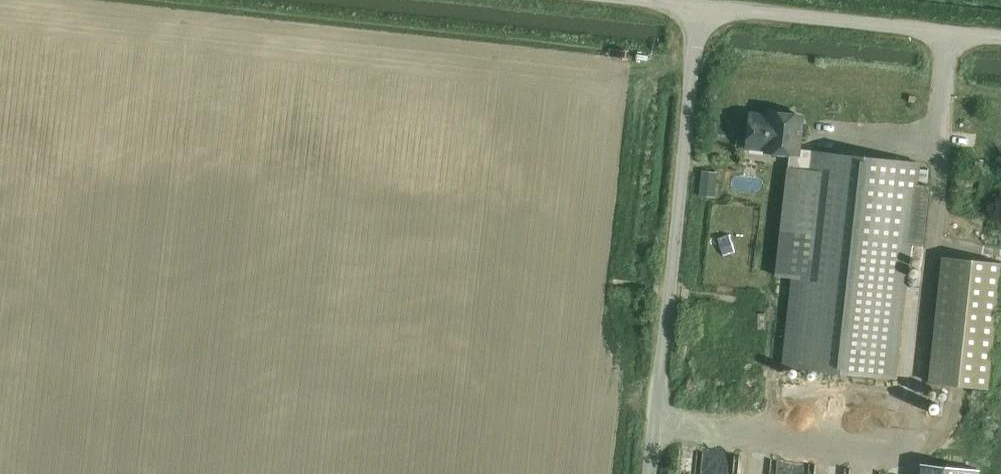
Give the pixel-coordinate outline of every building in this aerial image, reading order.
[(789,168),(807,170),(809,151),(798,153),(802,116),(781,114),(781,117),(751,114),(748,147),(767,149),(766,151),(790,154),(789,168)] [(790,168),(778,276),(795,278),(785,366),(897,378),(912,242),(924,243),(930,186),(918,185),(920,163),(809,151),(807,170),(790,168)] [(701,170),(698,195),(713,196),(716,172),(701,170)] [(1000,271),(1000,264),(942,257),(929,381),(988,388),(1000,271)] [(934,465),(933,473),(979,473),(979,470),(934,465)]
